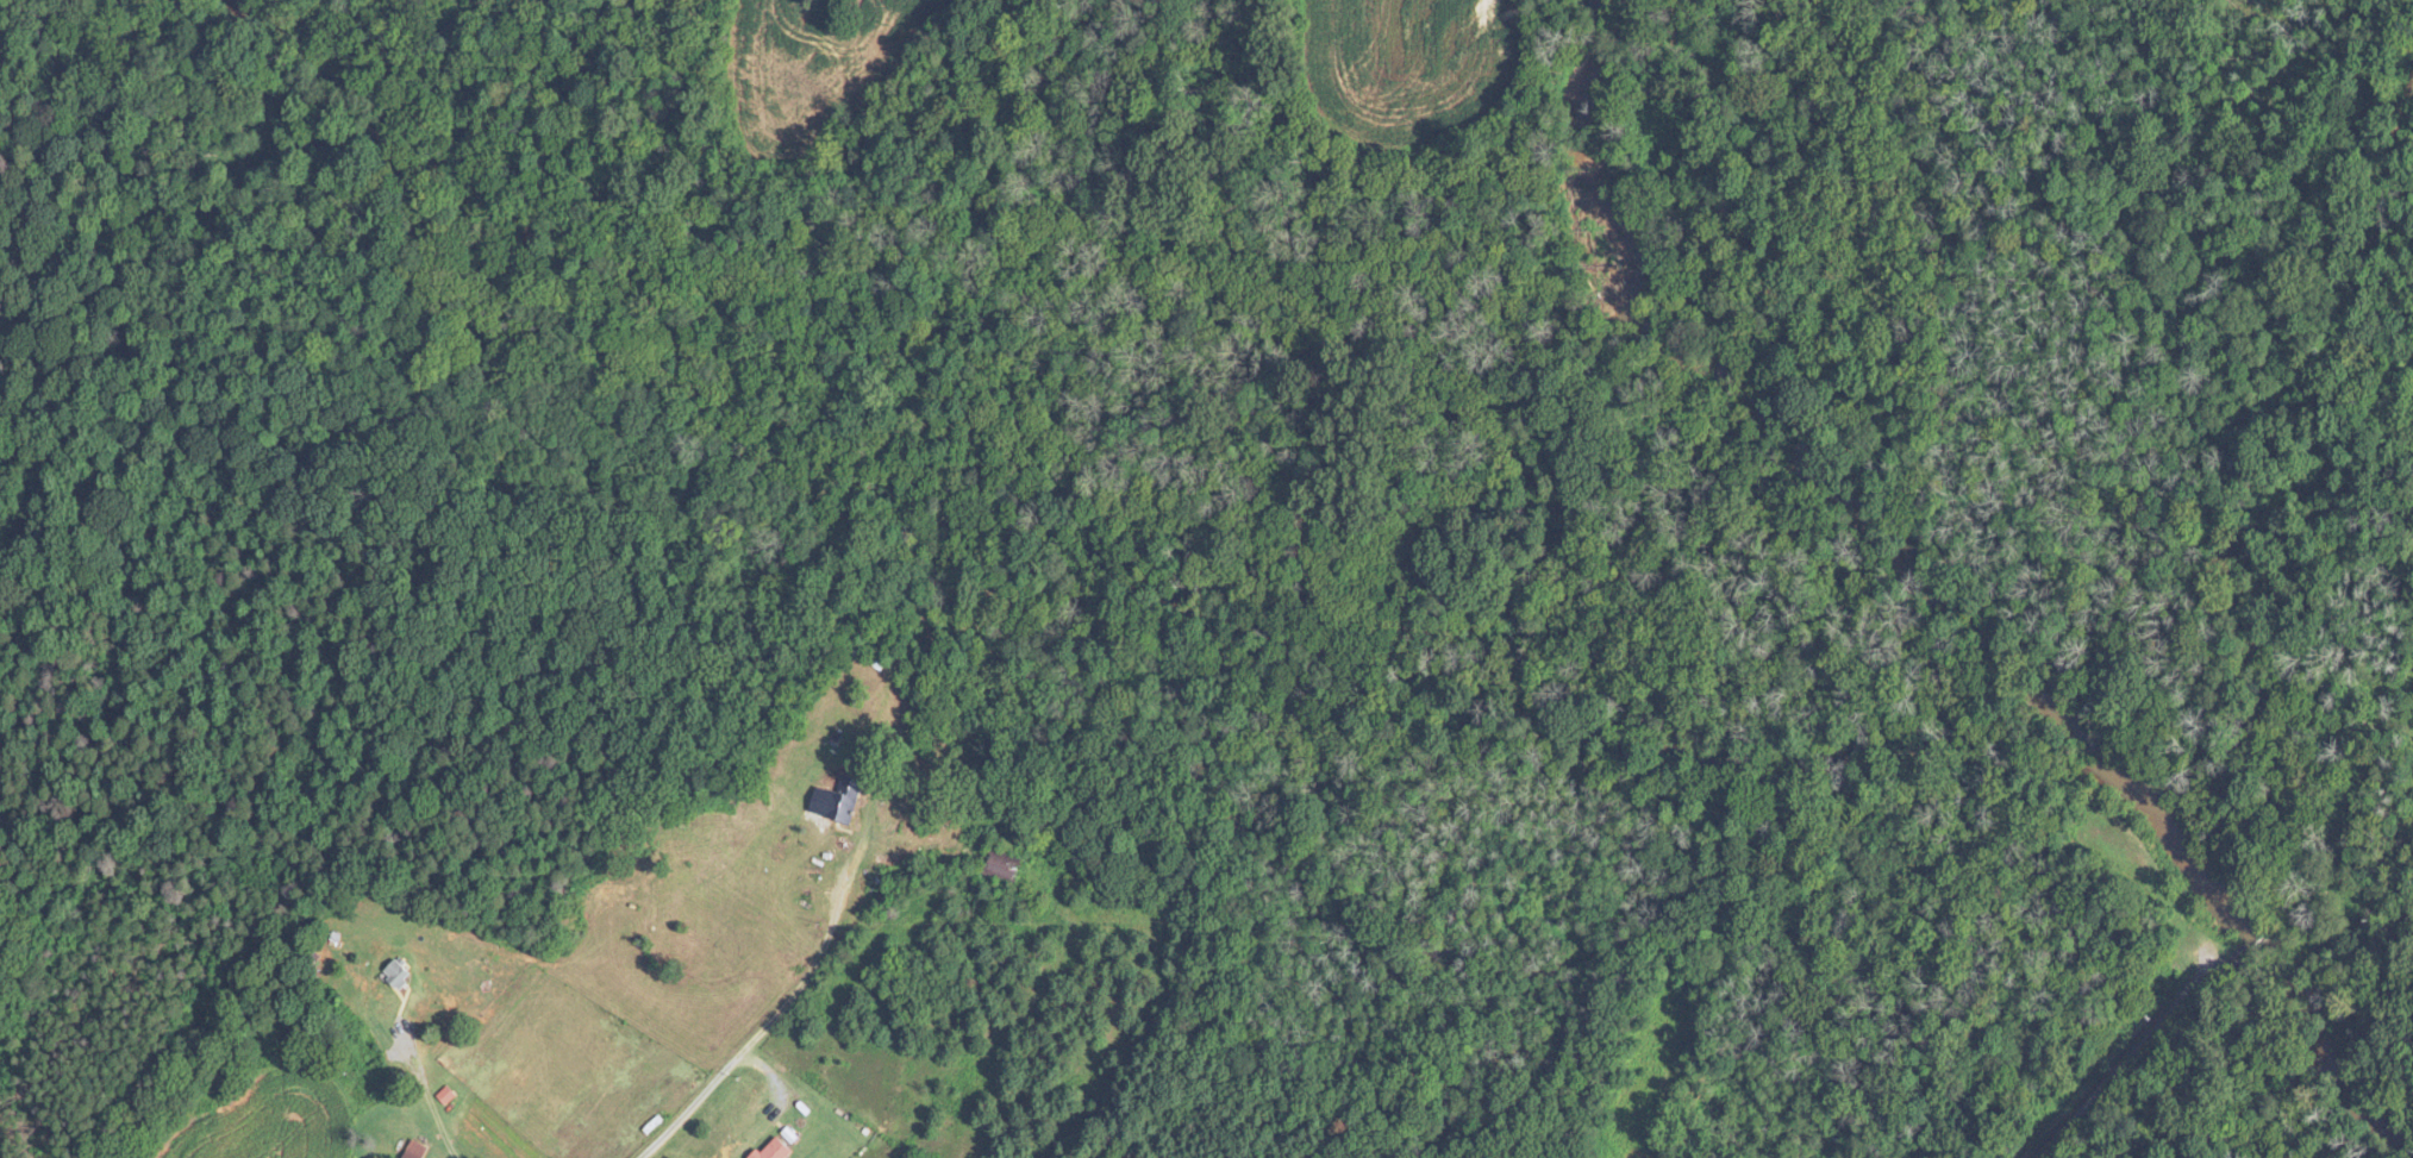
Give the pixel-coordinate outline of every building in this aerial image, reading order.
[(810,813),(851,824),(863,780),(844,774),(839,793),(817,787),(810,813)] [(993,842),(979,870),(1013,886),(1026,859),(993,842)] [(371,1012),(391,992),(385,985),(364,1005),(371,1012)] [(446,1106),(456,1097),(448,1088),(438,1097),(446,1106)] [(793,1152),(777,1136),(757,1157),(788,1157),(793,1152)] [(411,1139),(404,1157),(424,1157),(428,1147),(411,1139)]
